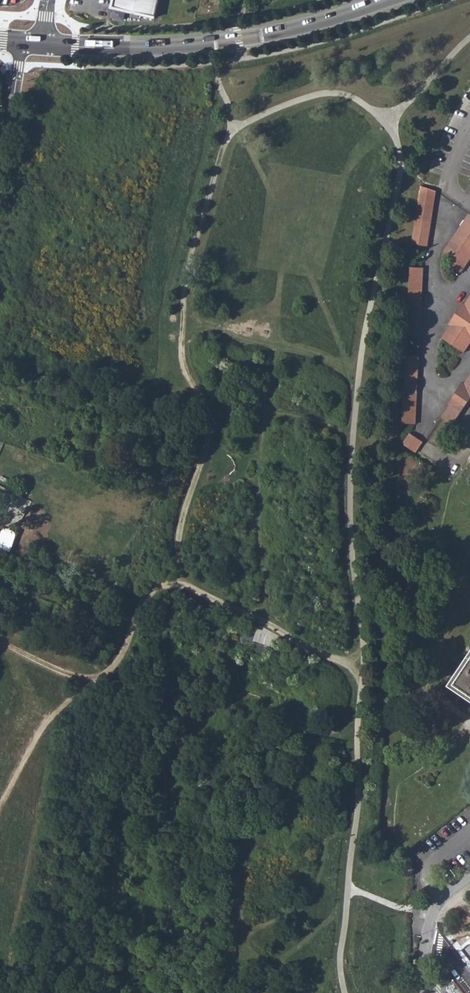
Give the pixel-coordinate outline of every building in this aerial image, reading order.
[(111,8),(155,18),(159,0),(113,0),(111,8)] [(436,191),(421,186),(414,245),(427,247),(436,191)] [(469,214),(443,252),(454,259),(450,266),(461,273),(469,259),(469,214)] [(423,268),(411,268),(407,336),(420,337),(423,268)] [(465,304),(463,303),(448,324),(450,326),(441,338),(464,353),(469,343),(469,296),(465,304)] [(419,356),(406,356),(402,426),(415,424),(419,356)] [(441,418),(452,425),(460,418),(469,401),(469,375),(441,418)] [(423,442),(410,434),(402,445),(415,453),(423,442)] [(449,687),(469,701),(469,655),(449,687)]
